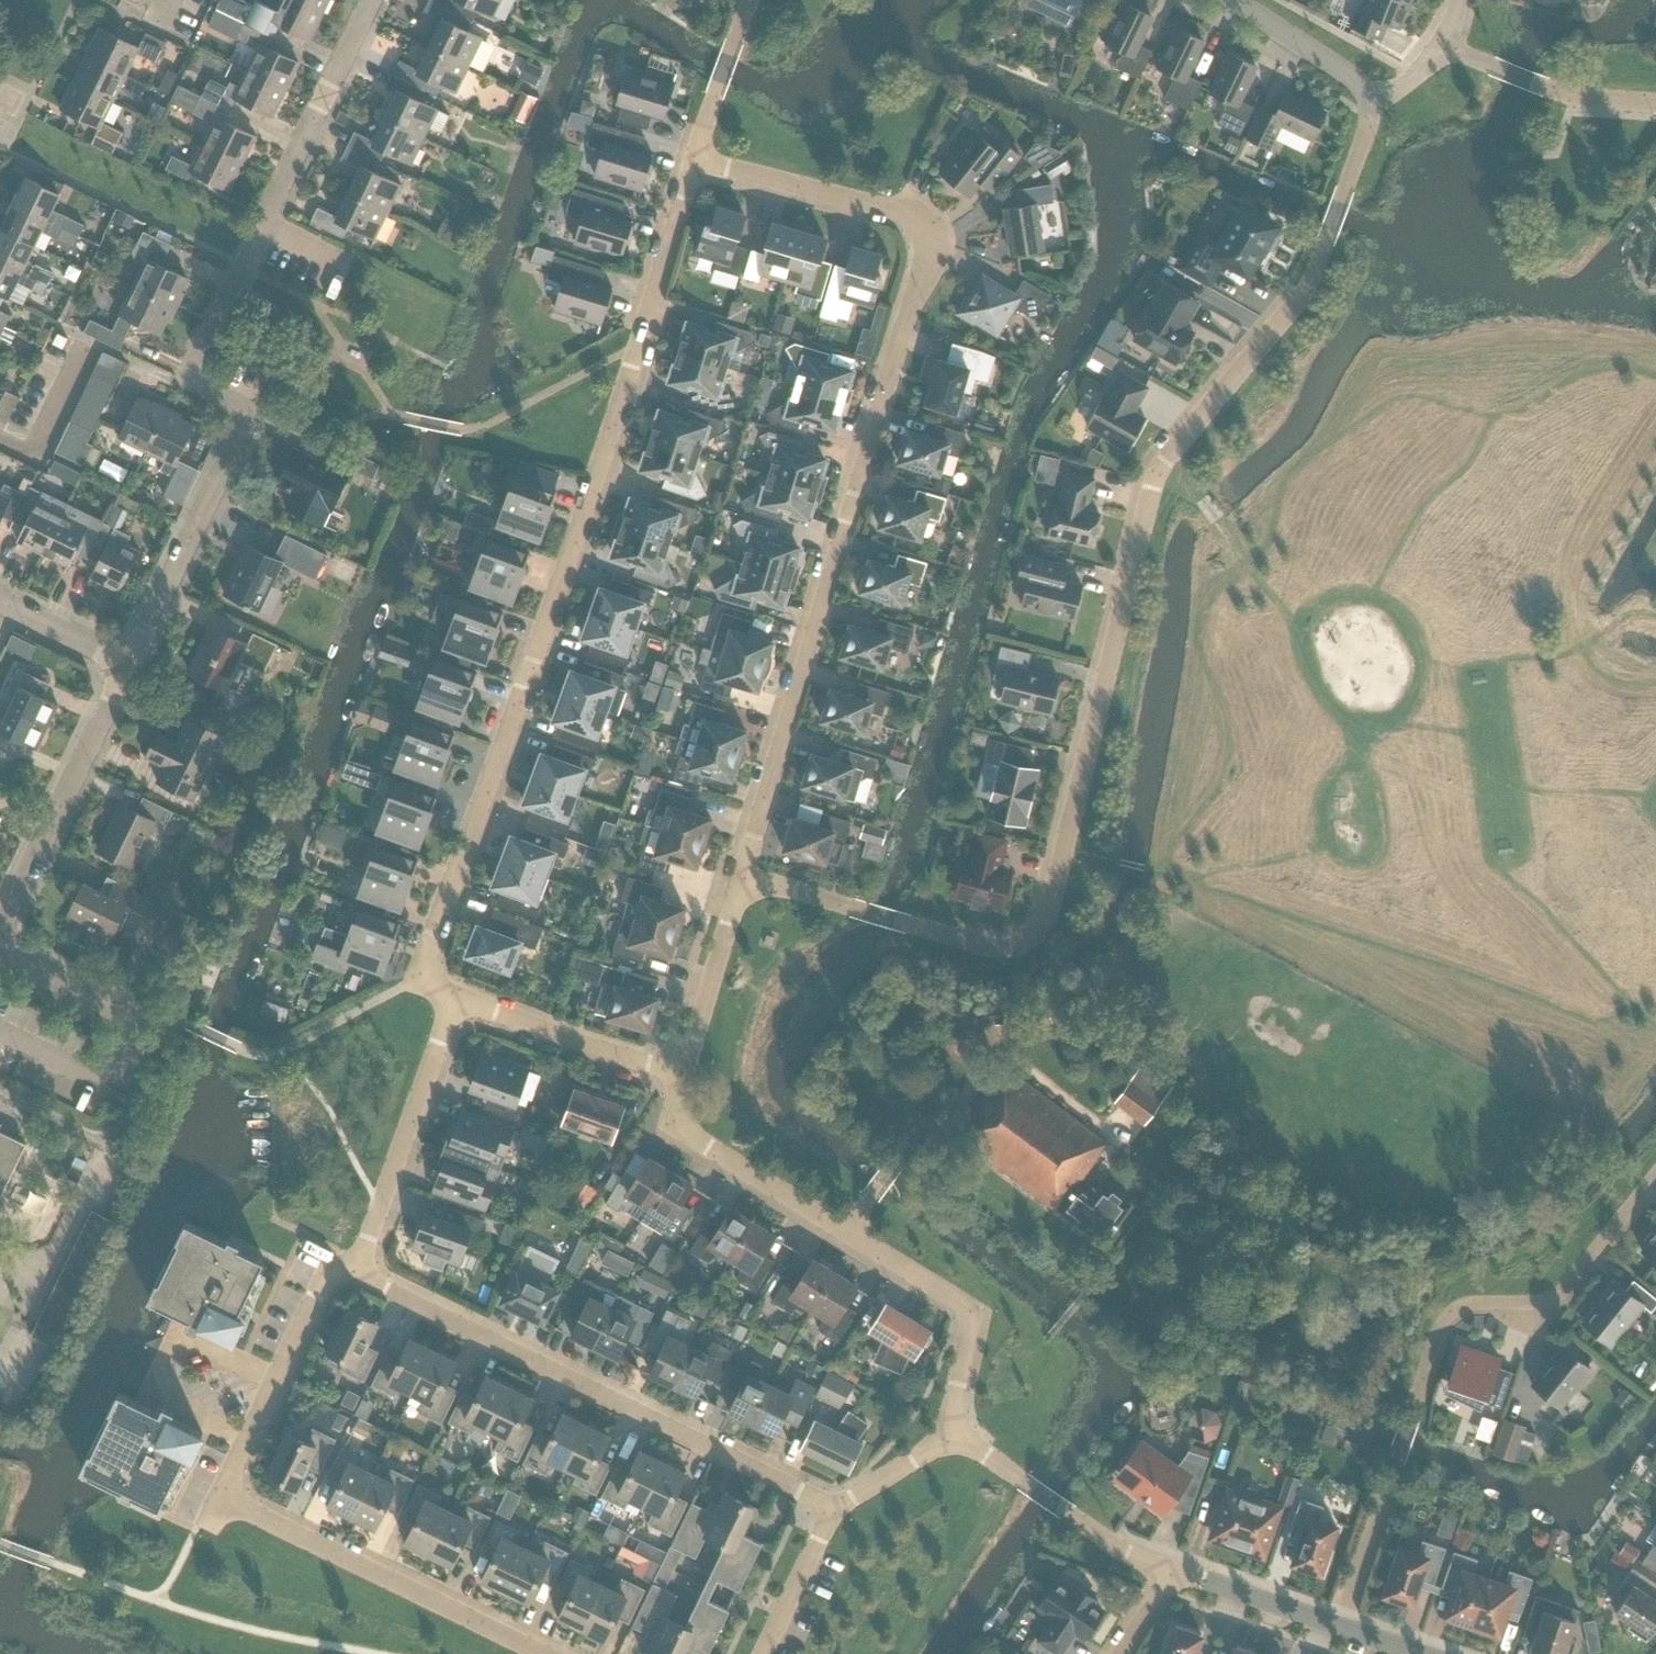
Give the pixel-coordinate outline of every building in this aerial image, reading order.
[(149,6),(137,0),(121,0),(118,6),(143,18),(149,6)] [(273,36),(279,24),(310,40),(323,13),(297,0),(281,0),(277,8),(260,0),(255,0),(253,4),(246,0),(220,0),(216,8),(222,11),(226,13),(230,15),(245,22),(273,36)] [(323,13),(329,0),(297,0),(323,13)] [(430,46),(472,66),(485,39),(469,32),(474,21),(431,0),(429,0),(423,13),(441,22),(430,46)] [(474,21),(479,10),(495,18),(504,0),(431,0),(474,21)] [(1026,6),(1070,27),(1075,16),(1086,21),(1096,0),(1028,0),(1026,6)] [(1397,0),(1368,0),(1362,13),(1357,11),(1351,28),(1381,40),(1387,24),(1400,29),(1409,5),(1397,0)] [(1152,17),(1125,4),(1106,43),(1123,51),(1116,67),(1139,79),(1153,51),(1139,44),(1152,17)] [(218,30),(226,13),(222,11),(216,8),(208,25),(218,30)] [(273,36),(245,22),(238,35),(237,39),(257,49),(247,70),(286,90),(299,63),(268,47),(273,36)] [(1187,75),(1204,41),(1177,28),(1158,68),(1175,76),(1165,99),(1189,110),(1202,82),(1187,75)] [(126,75),(137,53),(157,63),(163,50),(142,40),(139,48),(99,29),(86,55),(126,75)] [(400,61),(393,75),(426,91),(437,97),(442,85),(459,93),(472,66),(430,46),(418,70),(400,61)] [(1256,66),(1230,54),(1211,93),(1228,101),(1217,124),(1241,135),(1254,107),(1240,100),(1256,66)] [(146,85),(126,75),(86,55),(73,81),(113,101),(120,87),(140,97),(146,85)] [(1074,57),(1064,55),(1060,75),(1070,77),(1074,57)] [(519,77),(536,85),(544,69),(526,61),(519,77)] [(627,69),(616,104),(617,104),(618,103),(622,104),(617,120),(648,129),(652,114),(663,118),(662,119),(664,119),(677,74),(676,74),(673,84),(627,69)] [(210,79),(202,96),(230,110),(236,98),(273,116),(286,90),(247,70),(238,87),(230,83),(227,88),(210,79)] [(426,91),(393,75),(386,89),(397,94),(385,118),(426,137),(430,128),(441,133),(450,116),(439,111),(421,102),(426,91)] [(113,101),(73,81),(60,108),(100,127),(96,135),(117,145),(123,133),(102,123),(113,101)] [(214,123),(203,144),(243,163),(256,137),(224,121),(230,110),(202,96),(179,85),(171,101),(214,123)] [(533,112),(538,99),(522,92),(517,105),(533,112)] [(1326,113),(1286,94),(1276,115),(1261,108),(1246,138),(1271,149),(1282,125),(1313,139),(1322,121),(1323,122),(1325,119),(1323,118),(1326,113)] [(579,113),(593,116),(596,103),(582,99),(579,113)] [(147,116),(159,122),(166,108),(154,102),(147,116)] [(355,133),(348,146),(381,162),(386,151),(413,164),(426,137),(385,118),(374,142),(355,133)] [(593,122),(586,145),(602,150),(595,176),(641,189),(638,199),(639,200),(653,154),(652,154),(651,155),(641,152),(645,137),(593,122)] [(981,182),(993,191),(1021,157),(999,139),(992,147),(974,132),(942,172),(934,165),(933,166),(970,196),(981,182)] [(1242,141),(1230,136),(1224,149),(1236,154),(1242,141)] [(1024,157),(1037,167),(1062,151),(1037,141),(1024,157)] [(243,163),(203,144),(193,166),(172,156),(166,169),(187,179),(191,171),(230,190),(243,163)] [(360,169),(349,193),(389,213),(402,186),(376,173),(381,162),(348,146),(341,160),(360,169)] [(1073,170),(1063,154),(1044,166),(1052,179),(1063,171),(1066,175),(1073,170)] [(140,168),(148,173),(153,165),(145,160),(140,168)] [(13,204),(79,236),(85,225),(68,217),(52,209),(59,194),(64,185),(46,177),(42,185),(26,178),(13,204)] [(1044,250),(1037,205),(1054,202),(1052,184),(1017,189),(1020,206),(1005,209),(1012,254),(1044,250)] [(625,204),(573,188),(566,212),(582,216),(575,242),(621,255),(618,266),(619,266),(633,221),(632,220),(631,222),(621,218),(625,204)] [(389,213),(349,193),(337,217),(318,208),(311,222),(344,238),(350,227),(376,240),(389,213)] [(74,247),(79,236),(13,204),(1,229),(34,246),(41,231),(57,238),(74,247)] [(1241,208),(1221,243),(1203,232),(1184,267),(1210,282),(1222,259),(1249,274),(1264,248),(1268,250),(1274,248),(1279,240),(1277,235),(1273,232),(1276,227),(1266,222),(1265,216),(1256,211),(1251,213),(1241,208)] [(713,226),(707,225),(698,252),(717,258),(714,268),(741,276),(749,249),(735,245),(737,236),(740,237),(745,217),(718,209),(713,226)] [(116,221),(130,228),(135,217),(121,211),(116,221)] [(442,236),(450,240),(456,229),(447,224),(442,236)] [(786,278),(799,233),(772,225),(767,244),(769,245),(766,254),(752,250),(744,277),(759,282),(762,271),(786,278)] [(1,229),(0,231),(0,261),(49,284),(54,274),(43,268),(27,261),(34,246),(1,229)] [(143,231),(137,244),(133,253),(135,259),(145,263),(133,287),(177,307),(184,293),(180,292),(187,278),(160,264),(164,256),(165,257),(171,244),(143,231)] [(826,241),(799,233),(786,278),(798,282),(795,292),(821,300),(830,273),(816,269),(818,260),(821,260),(826,241)] [(605,270),(554,255),(555,252),(536,246),(530,262),(541,266),(542,263),(550,266),(546,278),(562,283),(555,309),(601,322),(598,332),(599,333),(613,287),(612,287),(611,288),(601,285),(605,270)] [(880,257),(853,248),(847,268),(849,269),(847,278),(833,274),(820,316),(836,321),(838,316),(848,319),(854,298),(873,304),(882,276),(876,274),(880,257)] [(49,284),(0,261),(0,293),(2,294),(1,294),(9,298),(17,282),(33,290),(43,295),(49,284)] [(1036,320),(1051,295),(1024,279),(1015,294),(983,275),(969,297),(967,296),(957,313),(974,323),(975,321),(998,335),(1015,307),(1036,320)] [(1153,309),(1152,309),(1151,308),(1134,339),(1177,363),(1194,332),(1183,326),(1197,301),(1167,284),(1153,309)] [(170,321),(177,307),(133,287),(121,315),(114,331),(91,320),(85,333),(121,350),(127,337),(126,336),(133,320),(160,333),(167,319),(170,321)] [(879,305),(875,318),(882,320),(886,307),(879,305)] [(5,327),(10,316),(0,311),(0,324),(5,327)] [(777,313),(773,329),(791,334),(795,318),(777,313)] [(675,351),(727,368),(731,355),(757,342),(752,332),(717,321),(712,334),(689,327),(689,325),(688,325),(683,341),(678,340),(675,351)] [(5,327),(0,324),(0,338),(11,343),(16,333),(5,327)] [(1117,355),(1123,344),(1116,340),(1103,332),(1097,343),(1117,355)] [(63,348),(68,337),(57,333),(53,343),(63,348)] [(758,344),(768,347),(771,336),(761,333),(758,344)] [(800,373),(796,386),(848,402),(852,390),(847,389),(852,373),(851,372),(850,374),(826,367),(830,353),(795,343),(786,348),(800,373)] [(975,381),(987,385),(994,360),(982,355),(953,343),(948,362),(929,357),(924,372),(932,375),(934,378),(933,381),(926,406),(956,415),(962,393),(970,396),(975,381)] [(723,380),(727,368),(675,351),(671,362),(676,363),(671,380),(672,380),(672,379),(696,386),(692,399),(727,411),(736,406),(723,380)] [(1120,360),(1106,351),(1099,363),(1113,371),(1120,360)] [(97,365),(119,375),(125,363),(102,353),(97,365)] [(97,365),(91,378),(113,388),(119,375),(97,365)] [(1121,373),(1107,397),(1105,396),(1087,426),(1128,449),(1145,418),(1133,412),(1147,388),(1121,373)] [(771,391),(774,380),(762,376),(759,387),(771,391)] [(91,378),(85,390),(107,400),(113,388),(91,378)] [(848,402),(796,386),(792,399),(767,413),(772,422),(807,432),(811,419),(835,426),(834,427),(835,428),(840,411),(845,413),(848,402)] [(6,390),(0,402),(0,419),(7,423),(20,397),(6,390)] [(85,390),(79,402),(101,412),(107,400),(85,390)] [(148,451),(169,408),(155,401),(153,404),(139,397),(120,437),(148,451)] [(79,402),(74,415),(95,424),(101,412),(79,402)] [(183,415),(169,408),(148,451),(166,460),(160,471),(174,477),(167,490),(179,497),(192,469),(180,463),(177,461),(195,425),(181,418),(183,415)] [(646,439),(698,456),(703,443),(728,430),(724,421),(689,409),(684,423),(661,415),(661,413),(660,413),(655,429),(650,428),(646,439)] [(74,415),(68,427),(89,437),(95,424),(74,415)] [(977,420),(974,430),(992,435),(995,425),(977,420)] [(932,438),(908,430),(905,440),(902,443),(899,447),(897,451),(896,454),(900,455),(898,462),(940,474),(946,453),(959,456),(966,433),(936,424),(932,438)] [(90,437),(89,437),(68,427),(55,454),(82,467),(92,446),(87,444),(90,437)] [(773,461),(770,475),(822,490),(825,479),(821,477),(825,461),(824,462),(800,455),(804,442),(769,431),(760,436),(773,461)] [(694,469),(698,456),(646,439),(643,450),(648,451),(642,467),(643,468),(644,466),(667,474),(663,487),(698,499),(707,494),(694,469)] [(1086,460),(1097,466),(1103,454),(1093,448),(1086,460)] [(373,479),(380,465),(348,449),(341,464),(373,479)] [(331,510),(348,476),(294,450),(278,484),(296,492),(288,509),(321,525),(329,508),(331,510)] [(1060,460),(1042,456),(1038,471),(1056,475),(1060,460)] [(49,472),(60,478),(66,466),(55,460),(49,472)] [(18,514),(26,495),(26,494),(30,487),(36,474),(22,467),(18,476),(10,472),(5,484),(0,493),(0,520),(2,516),(14,522),(18,514)] [(1057,503),(1049,534),(1050,534),(1049,537),(1065,541),(1066,538),(1092,544),(1099,513),(1087,510),(1095,479),(1067,472),(1060,503),(1057,503)] [(822,490),(770,475),(766,487),(740,501),(745,510),(781,521),(785,507),(809,514),(808,515),(809,516),(814,499),(819,501),(822,490)] [(556,491),(515,477),(499,522),(540,537),(557,491),(556,491)] [(934,488),(948,492),(951,482),(937,478),(934,488)] [(18,514),(29,520),(18,542),(43,554),(62,514),(48,507),(52,497),(30,487),(26,494),(26,495),(18,514)] [(913,502),(889,495),(886,505),(883,508),(880,511),(878,515),(877,519),(881,520),(879,527),(921,539),(927,518),(940,521),(947,498),(917,489),(913,502)] [(717,493),(711,510),(720,513),(725,495),(717,493)] [(120,494),(105,523),(120,530),(129,512),(134,515),(140,504),(120,494)] [(617,526),(669,544),(674,531),(699,518),(695,509),(660,497),(655,510),(632,502),(632,501),(631,501),(626,517),(621,515),(617,526)] [(79,543),(90,549),(103,522),(82,511),(77,521),(62,514),(43,554),(67,566),(79,543)] [(495,520),(481,515),(477,528),(490,533),(495,520)] [(455,541),(461,524),(442,518),(436,535),(455,541)] [(747,550),(743,563),(796,578),(799,567),(794,565),(799,549),(798,549),(798,550),(774,543),(778,530),(743,519),(734,524),(747,550)] [(103,522),(90,549),(102,555),(91,578),(119,591),(140,552),(127,546),(132,536),(120,530),(105,523),(103,522)] [(665,556),(669,544),(617,526),(614,537),(619,539),(613,555),(614,555),(615,554),(638,562),(634,575),(669,587),(678,582),(665,556)] [(286,536),(275,559),(248,546),(225,594),(259,611),(282,563),(315,579),(327,556),(286,536)] [(529,553),(528,553),(488,539),(471,584),(513,599),(530,554),(529,553)] [(894,567),(869,560),(866,570),(864,573),(861,576),(859,580),(858,583),(862,585),(860,591),(902,604),(908,582),(920,586),(927,562),(898,554),(894,567)] [(1059,575),(1061,565),(1068,566),(1068,565),(1025,554),(1018,582),(1028,584),(1023,607),(1072,619),(1069,630),(1070,630),(1082,584),(1064,580),(1061,576),(1059,575)] [(796,578),(743,563),(740,575),(714,589),(719,598),(755,609),(759,595),(782,602),(782,604),(783,604),(788,588),(793,589),(796,578)] [(590,604),(588,612),(634,628),(642,604),(649,606),(653,592),(614,579),(610,591),(601,588),(595,606),(590,604)] [(671,607),(686,612),(689,600),(675,595),(671,607)] [(502,613),(462,599),(445,644),(487,659),(503,614),(502,613)] [(634,628),(588,612),(585,619),(590,620),(584,638),(592,641),(588,653),(628,667),(632,653),(626,651),(634,628)] [(722,612),(715,636),(711,650),(724,654),(769,667),(770,664),(770,660),(770,656),(769,652),(772,642),(748,634),(752,621),(722,612)] [(875,632),(850,624),(847,635),(844,638),(842,641),(840,645),(839,648),(843,649),(841,656),(882,668),(889,647),(907,652),(914,629),(908,627),(879,618),(875,632)] [(293,653),(278,645),(253,634),(247,647),(208,629),(188,669),(224,687),(237,660),(264,674),(275,652),(290,659),(293,653)] [(921,646),(934,649),(938,635),(925,632),(921,646)] [(385,646),(383,658),(412,665),(415,652),(385,646)] [(1001,646),(993,678),(1006,682),(1001,701),(1050,713),(1059,678),(1027,670),(1031,653),(1001,646)] [(769,667),(724,654),(720,668),(707,664),(700,687),(730,696),(733,683),(758,690),(761,680),(764,677),(766,674),(768,670),(769,667)] [(476,673),(435,659),(419,704),(460,719),(477,673),(476,673)] [(561,687),(559,694),(605,711),(605,712),(618,716),(626,692),(620,689),(624,676),(585,662),(581,674),(572,671),(566,689),(561,687)] [(9,709),(47,727),(58,705),(36,694),(43,681),(17,668),(6,692),(15,696),(9,709)] [(665,685),(681,689),(685,675),(669,671),(665,685)] [(856,696),(831,689),(828,699),(825,702),(823,705),(821,709),(820,713),(824,714),(822,721),(863,733),(870,712),(882,715),(889,692),(860,683),(856,696)] [(661,697),(672,700),(675,689),(664,686),(661,697)] [(605,711),(559,694),(556,702),(561,703),(555,721),(563,724),(558,736),(598,750),(603,736),(597,734),(605,712),(605,711)] [(685,724),(681,738),(743,757),(744,754),(744,749),(744,745),(743,741),(746,731),(721,724),(725,711),(696,702),(689,725),(685,724)] [(47,727),(9,709),(3,721),(0,719),(0,748),(8,752),(14,738),(37,749),(47,727)] [(1007,733),(1022,724),(1013,710),(998,719),(1007,733)] [(194,800),(224,737),(189,719),(177,743),(157,734),(146,757),(166,767),(158,783),(194,800)] [(453,734),(453,735),(413,720),(396,765),(438,781),(455,735),(453,734)] [(630,737),(642,741),(647,728),(635,724),(630,737)] [(986,747),(989,734),(972,731),(970,743),(986,747)] [(743,757),(681,738),(676,754),(680,755),(674,777),(703,786),(707,772),(732,780),(735,769),(738,766),(740,763),(742,759),(743,757)] [(995,741),(990,761),(1001,763),(988,815),(1023,824),(1036,770),(1026,768),(1030,750),(995,741)] [(890,755),(902,759),(906,747),(894,744),(890,755)] [(532,770),(529,777),(575,794),(584,770),(590,773),(595,759),(555,745),(551,757),(543,754),(536,771),(532,770)] [(878,759),(841,748),(837,761),(812,754),(809,764),(806,767),(804,770),(802,774),(801,778),(805,779),(803,785),(855,801),(861,781),(868,777),(872,778),(878,759)] [(907,776),(910,764),(887,758),(884,770),(907,776)] [(636,772),(649,776),(653,764),(640,760),(636,772)] [(364,785),(377,789),(382,775),(370,770),(364,785)] [(575,794),(529,777),(526,784),(531,786),(525,803),(533,806),(528,819),(568,833),(573,819),(566,817),(575,794)] [(435,797),(395,783),(378,828),(420,843),(437,797),(435,797)] [(647,826),(708,844),(709,840),(709,836),(709,832),(708,828),(711,818),(686,811),(690,797),(661,789),(654,811),(650,810),(645,826),(647,827),(647,826)] [(162,835),(173,812),(144,798),(137,813),(122,806),(100,853),(131,868),(150,829),(162,835)] [(838,863),(851,821),(821,812),(818,826),(793,819),(784,850),(790,852),(789,856),(793,857),(797,857),(801,857),(805,856),(825,862),(826,860),(838,863)] [(347,831),(325,824),(319,840),(341,847),(347,831)] [(883,845),(887,830),(864,824),(860,839),(883,845)] [(707,846),(708,844),(647,826),(647,827),(643,840),(646,840),(639,864),(668,873),(672,859),(697,866),(700,856),(703,853),(705,850),(707,846)] [(501,852),(498,859),(544,877),(553,853),(564,857),(569,844),(525,827),(521,839),(512,836),(506,854),(501,852)] [(956,895),(973,899),(970,908),(985,912),(987,903),(1003,907),(1006,897),(1010,898),(1013,885),(1009,884),(1011,874),(996,870),(998,862),(1001,863),(1006,840),(978,833),(971,864),(964,862),(956,895)] [(595,847),(607,851),(610,841),(599,838),(595,847)] [(417,860),(417,861),(376,846),(360,891),(402,906),(418,861),(417,860)] [(581,863),(598,869),(603,855),(586,849),(581,863)] [(544,877),(498,859),(496,867),(500,868),(494,886),(502,889),(497,901),(537,916),(542,902),(536,900),(544,877)] [(623,916),(681,933),(682,930),(683,926),(682,922),(682,918),(685,907),(660,900),(664,887),(628,877),(621,900),(640,905),(636,919),(623,915),(623,916)] [(162,905),(148,898),(116,882),(109,897),(84,885),(69,914),(90,925),(89,928),(91,929),(85,942),(103,951),(111,935),(113,936),(123,915),(137,922),(150,928),(162,905)] [(399,923),(358,909),(349,936),(325,927),(319,944),(317,943),(311,960),(346,972),(351,958),(384,969),(400,923),(399,923)] [(188,918),(172,910),(156,940),(173,949),(188,918)] [(509,971),(519,943),(535,949),(543,928),(494,910),(487,929),(479,926),(468,955),(483,961),(482,966),(499,972),(500,968),(509,971)] [(680,936),(681,933),(623,916),(612,953),(642,962),(646,949),(670,956),(673,946),(676,943),(679,939),(680,936)] [(156,981),(162,969),(148,961),(141,974),(156,981)] [(608,1015),(607,1017),(649,1029),(651,1023),(655,1024),(656,1020),(656,1016),(656,1012),(655,1008),(658,998),(633,990),(638,973),(603,963),(597,981),(604,983),(595,1011),(608,1015)] [(259,1013),(284,1023),(289,1008),(264,998),(259,1013)] [(483,1067),(479,1066),(471,1087),(498,1097),(493,1111),(520,1121),(525,1106),(517,1103),(524,1082),(520,1080),(524,1070),(487,1057),(483,1067)] [(953,1125),(949,1130),(1056,1211),(1058,1209),(1102,1242),(1130,1205),(1101,1182),(1096,1189),(1092,1186),(1086,1193),(1076,1185),(1108,1144),(1009,1068),(995,1086),(991,1082),(957,1128),(953,1125)] [(1160,1101),(1152,1095),(1131,1079),(1115,1102),(1144,1123),(1160,1101)] [(627,1105),(574,1087),(561,1125),(613,1144),(627,1105)] [(445,1150),(489,1166),(494,1151),(504,1155),(514,1130),(487,1120),(482,1134),(458,1126),(459,1123),(458,1123),(452,1141),(448,1140),(445,1150)] [(26,1144),(0,1131),(0,1197),(26,1144)] [(499,1169),(489,1166),(445,1150),(442,1159),(445,1160),(438,1178),(439,1178),(440,1176),(464,1184),(459,1199),(485,1208),(499,1169)] [(649,1207),(670,1171),(648,1158),(648,1159),(649,1160),(634,1185),(622,1177),(605,1203),(618,1211),(621,1208),(641,1220),(649,1207)] [(78,1183),(84,1171),(73,1165),(67,1178),(78,1183)] [(670,1171),(649,1207),(641,1220),(674,1240),(687,1218),(675,1210),(691,1185),(692,1186),(693,1185),(670,1171)] [(599,1191),(574,1176),(559,1201),(583,1216),(599,1191)] [(731,1258),(753,1222),(731,1209),(730,1210),(731,1211),(716,1235),(704,1228),(690,1250),(709,1262),(720,1251),(731,1258)] [(425,1214),(418,1235),(422,1237),(418,1248),(427,1251),(422,1263),(443,1270),(447,1258),(455,1261),(459,1250),(463,1251),(471,1231),(479,1234),(485,1220),(458,1210),(453,1224),(425,1214)] [(775,1236),(753,1222),(731,1258),(741,1264),(737,1280),(756,1291),(770,1268),(758,1261),(773,1236),(774,1237),(775,1236)] [(265,1260),(216,1236),(188,1223),(150,1301),(233,1341),(244,1318),(238,1315),(265,1260)] [(499,1240),(510,1244),(516,1227),(505,1223),(499,1240)] [(1655,1233),(1651,1231),(1643,1242),(1646,1244),(1641,1250),(1655,1262),(1655,1232),(1655,1233)] [(676,1250),(666,1243),(659,1254),(670,1260),(676,1250)] [(617,1270),(628,1276),(634,1262),(623,1257),(617,1270)] [(566,1270),(577,1276),(583,1264),(572,1258),(566,1270)] [(813,1308),(835,1273),(813,1259),(812,1260),(813,1261),(798,1286),(786,1278),(772,1301),(791,1312),(802,1302),(813,1308)] [(502,1302),(543,1321),(558,1291),(546,1285),(551,1276),(533,1267),(528,1277),(517,1271),(502,1302)] [(667,1276),(675,1281),(680,1274),(672,1268),(667,1276)] [(857,1286),(835,1273),(813,1308),(823,1315),(819,1330),(838,1341),(852,1319),(840,1312),(855,1287),(856,1288),(857,1286)] [(651,1291),(665,1298),(672,1282),(658,1276),(651,1291)] [(594,1346),(619,1295),(584,1278),(573,1302),(586,1308),(573,1334),(572,1334),(571,1335),(594,1346)] [(1655,1306),(1655,1298),(1639,1284),(1630,1294),(1615,1282),(1583,1323),(1611,1345),(1643,1306),(1651,1312),(1655,1306)] [(642,1336),(654,1312),(619,1295),(594,1346),(618,1357),(618,1356),(617,1356),(630,1329),(642,1336)] [(739,1314),(747,1319),(755,1305),(747,1300),(739,1314)] [(922,1326),(887,1305),(886,1306),(872,1329),(884,1337),(874,1360),(901,1372),(910,1353),(914,1356),(927,1336),(919,1332),(922,1326)] [(346,1310),(347,1311),(327,1353),(329,1354),(329,1352),(345,1360),(341,1369),(364,1381),(376,1355),(364,1349),(378,1321),(376,1320),(375,1322),(347,1308),(346,1310)] [(673,1384),(692,1347),(680,1341),(683,1326),(677,1323),(681,1315),(667,1308),(652,1340),(665,1346),(652,1372),(651,1372),(650,1373),(673,1384)] [(1267,1338),(1256,1330),(1251,1338),(1261,1345),(1267,1338)] [(399,1385),(413,1392),(433,1350),(411,1340),(412,1338),(410,1337),(396,1365),(384,1359),(371,1384),(394,1395),(399,1385)] [(703,1352),(692,1347),(673,1384),(697,1396),(697,1394),(696,1394),(709,1368),(722,1374),(733,1350),(714,1341),(703,1352)] [(1462,1346),(1449,1384),(1459,1388),(1457,1395),(1480,1407),(1483,1401),(1500,1407),(1512,1372),(1497,1368),(1500,1359),(1462,1346)] [(1532,1385),(1560,1407),(1591,1369),(1563,1347),(1532,1385)] [(433,1350),(413,1392),(425,1398),(418,1411),(441,1423),(455,1394),(443,1388),(457,1360),(455,1359),(454,1360),(433,1350)] [(752,1423),(770,1385),(759,1380),(762,1364),(742,1355),(731,1378),(744,1385),(731,1411),(730,1410),(729,1411),(752,1423)] [(805,1371),(820,1378),(826,1367),(810,1360),(805,1371)] [(855,1386),(828,1371),(815,1397),(840,1409),(855,1386)] [(489,1429),(510,1387),(488,1377),(489,1375),(487,1374),(473,1402),(461,1396),(448,1423),(471,1434),(476,1423),(489,1429)] [(781,1391),(770,1385),(752,1423),(775,1434),(776,1433),(775,1432),(787,1406),(800,1412),(812,1388),(792,1379),(781,1391)] [(531,1398),(510,1387),(489,1429),(501,1435),(494,1448),(516,1460),(532,1431),(519,1425),(534,1397),(532,1396),(531,1398)] [(341,1404),(354,1409),(361,1395),(348,1389),(341,1404)] [(1614,1400),(1626,1409),(1635,1398),(1623,1389),(1614,1400)] [(203,1434),(135,1401),(121,1394),(83,1471),(159,1508),(186,1454),(192,1457),(203,1434)] [(341,1430),(347,1417),(320,1403),(313,1417),(341,1430)] [(1216,1412),(1202,1408),(1191,1415),(1186,1427),(1192,1438),(1205,1443),(1217,1438),(1222,1425),(1216,1412)] [(551,1465),(564,1471),(586,1425),(564,1414),(565,1412),(563,1411),(550,1440),(538,1434),(524,1463),(547,1474),(551,1465)] [(804,1446),(803,1448),(840,1466),(843,1461),(851,1465),(861,1443),(856,1441),(867,1424),(850,1412),(837,1432),(816,1422),(804,1446)] [(1495,1427),(1497,1421),(1482,1416),(1480,1422),(1495,1427)] [(387,1431),(359,1417),(352,1431),(381,1445),(387,1431)] [(1504,1420),(1493,1454),(1515,1461),(1516,1457),(1528,1460),(1537,1433),(1525,1430),(1526,1427),(1504,1420)] [(586,1425),(564,1471),(576,1476),(573,1482),(596,1494),(609,1468),(596,1462),(610,1434),(609,1433),(608,1435),(586,1425)] [(268,1472),(267,1474),(295,1489),(294,1490),(296,1491),(311,1464),(323,1470),(338,1441),(316,1429),(308,1443),(293,1434),(294,1432),(292,1432),(270,1473),(268,1472)] [(1190,1444),(1188,1450),(1188,1451),(1192,1453),(1186,1469),(1184,1473),(1148,1447),(1141,1458),(1134,1453),(1124,1468),(1130,1472),(1123,1483),(1163,1512),(1171,1500),(1176,1503),(1190,1508),(1188,1513),(1189,1513),(1209,1457),(1211,1451),(1190,1444)] [(352,1516),(373,1474),(362,1468),(366,1459),(343,1447),(331,1472),(343,1479),(328,1507),(330,1508),(331,1506),(352,1516)] [(628,1499),(642,1505),(663,1462),(641,1451),(642,1450),(640,1449),(626,1477),(614,1470),(601,1496),(624,1507),(628,1499)] [(663,1462),(642,1505),(657,1511),(650,1525),(674,1535),(687,1506),(674,1500),(687,1471),(685,1470),(684,1472),(663,1462)] [(386,1481),(373,1474),(352,1516),(374,1527),(373,1529),(375,1530),(389,1502),(401,1508),(415,1481),(392,1469),(386,1481)] [(1300,1479),(1287,1475),(1278,1502),(1291,1507),(1300,1479)] [(408,1544),(429,1554),(450,1511),(438,1505),(443,1496),(420,1484),(407,1510),(419,1516),(405,1544),(407,1545),(408,1544)] [(738,1589),(759,1544),(763,1545),(764,1544),(741,1533),(753,1508),(762,1512),(763,1511),(727,1493),(728,1491),(726,1491),(715,1513),(693,1502),(698,1493),(696,1492),(668,1552),(661,1565),(628,1635),(630,1636),(633,1628),(655,1638),(648,1653),(682,1653),(686,1646),(703,1653),(708,1653),(706,1653),(728,1609),(700,1596),(686,1625),(668,1616),(678,1595),(666,1590),(683,1552),(696,1558),(706,1537),(724,1546),(710,1576),(738,1589)] [(1222,1511),(1213,1538),(1249,1551),(1252,1543),(1265,1548),(1279,1508),(1232,1492),(1225,1512),(1222,1511)] [(1326,1555),(1329,1556),(1338,1529),(1335,1528),(1336,1527),(1319,1521),(1324,1506),(1301,1498),(1288,1534),(1302,1539),(1293,1566),(1319,1575),(1326,1555)] [(497,1512),(510,1518),(513,1511),(500,1505),(497,1512)] [(450,1511),(429,1554),(451,1564),(450,1566),(452,1567),(466,1539),(478,1545),(492,1518),(469,1506),(463,1518),(450,1511)] [(571,1520),(584,1526),(591,1513),(577,1506),(571,1520)] [(543,1517),(555,1522),(559,1514),(547,1509),(543,1517)] [(1456,1519),(1443,1515),(1438,1531),(1451,1536),(1456,1519)] [(506,1591),(526,1548),(515,1543),(521,1531),(498,1520),(484,1547),(496,1553),(482,1581),(484,1582),(485,1581),(506,1591)] [(1641,1564),(1655,1573),(1655,1523),(1645,1539),(1654,1545),(1641,1564)] [(1474,1535),(1462,1531),(1455,1550),(1467,1554),(1474,1535)] [(1397,1550),(1388,1576),(1391,1577),(1384,1597),(1410,1606),(1420,1579),(1433,1584),(1446,1548),(1423,1540),(1417,1555),(1401,1549),(1400,1551),(1397,1550)] [(540,1555),(526,1548),(506,1591),(528,1602),(527,1603),(529,1604),(543,1576),(555,1582),(569,1553),(547,1542),(540,1555)] [(1632,1561),(1639,1550),(1627,1542),(1619,1553),(1632,1561)] [(657,1546),(650,1559),(660,1564),(661,1565),(668,1552),(657,1546)] [(1472,1628),(1488,1580),(1472,1574),(1477,1559),(1454,1551),(1442,1587),(1455,1592),(1446,1619),(1472,1628)] [(1628,1561),(1615,1552),(1607,1564),(1621,1572),(1628,1561)] [(582,1628),(603,1586),(592,1580),(596,1570),(573,1559),(561,1584),(573,1590),(558,1619),(560,1620),(561,1618),(582,1628)] [(642,1577),(651,1582),(660,1564),(650,1559),(642,1577)] [(1616,1612),(1631,1622),(1627,1628),(1646,1641),(1655,1626),(1655,1600),(1650,1596),(1655,1587),(1655,1584),(1632,1568),(1618,1589),(1627,1595),(1616,1612)] [(1504,1585),(1488,1580),(1472,1628),(1497,1636),(1507,1609),(1520,1614),(1533,1578),(1509,1570),(1504,1585)] [(616,1592),(603,1586),(582,1628),(604,1639),(603,1641),(605,1641),(619,1614),(631,1620),(646,1590),(623,1579),(616,1592)] [(1103,1610),(1094,1604),(1096,1600),(1075,1586),(1072,1590),(1058,1580),(1039,1609),(1053,1618),(1039,1640),(1060,1653),(1075,1632),(1084,1638),(1103,1610)] [(1526,1625),(1539,1630),(1532,1650),(1543,1653),(1572,1653),(1576,1641),(1570,1638),(1576,1621),(1579,1611),(1560,1604),(1536,1596),(1526,1625)] [(1587,1637),(1597,1634),(1594,1619),(1583,1622),(1587,1637)] [(1175,1625),(1168,1645),(1165,1644),(1162,1653),(1195,1653),(1202,1634),(1175,1625)]
